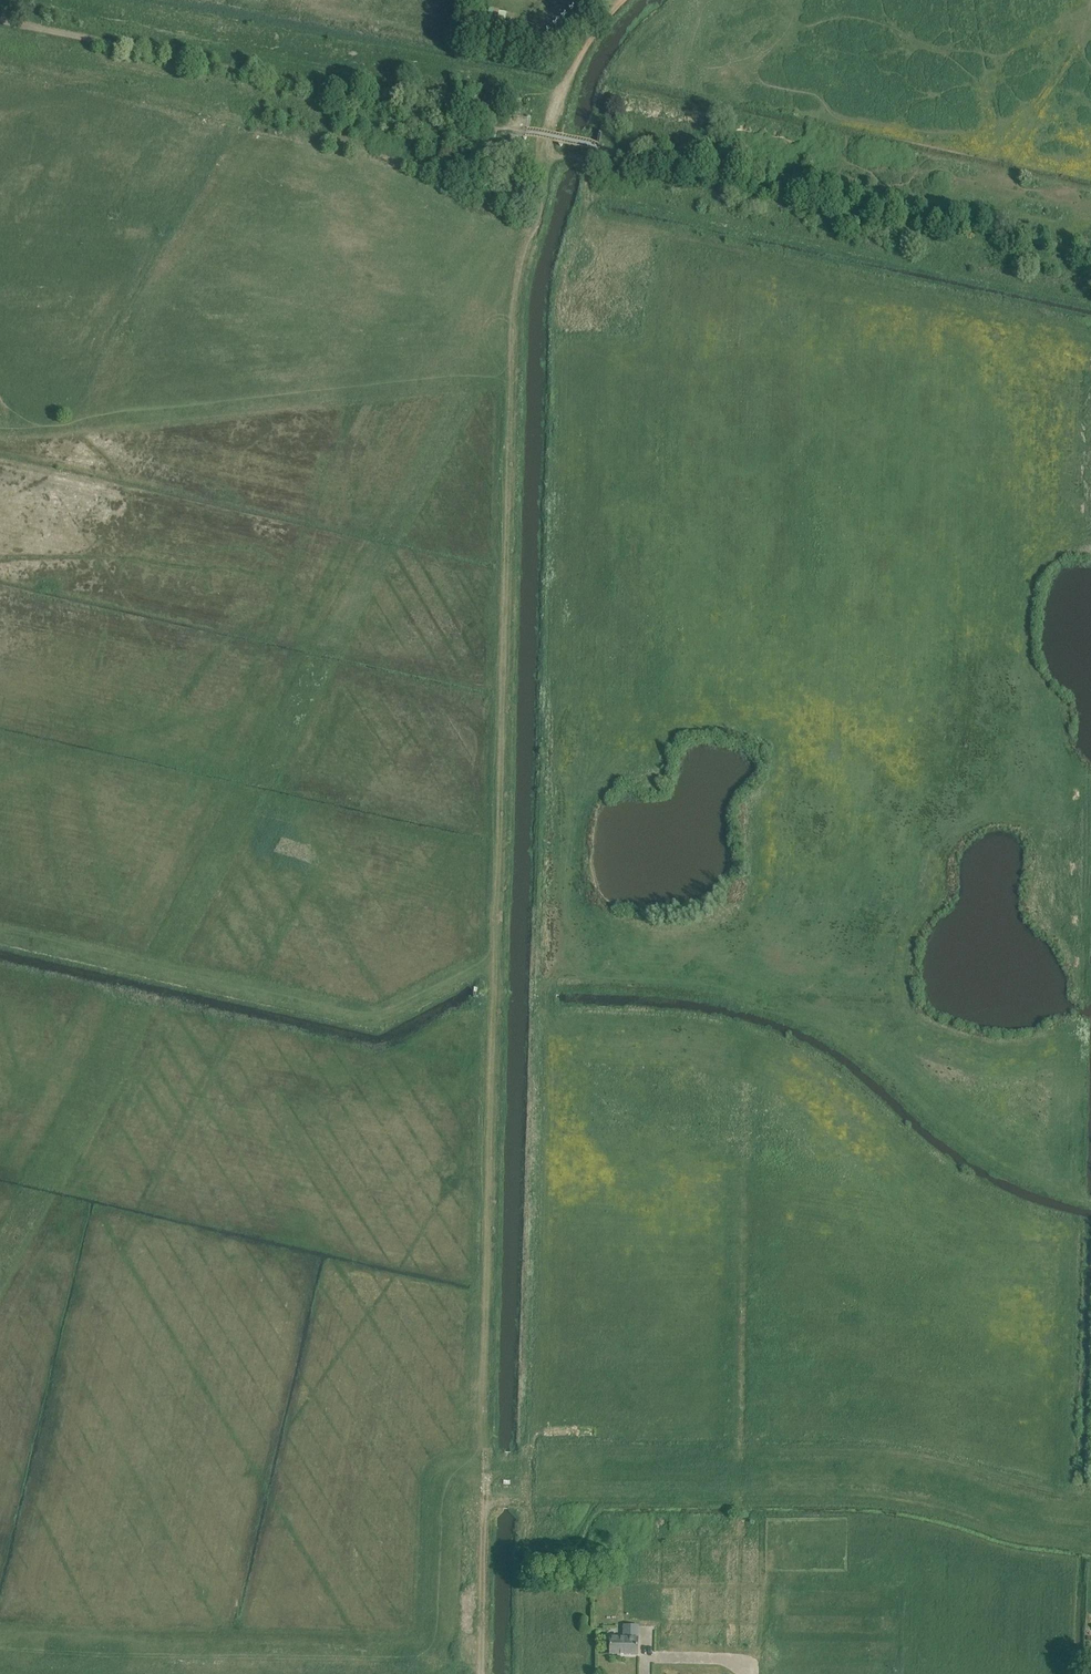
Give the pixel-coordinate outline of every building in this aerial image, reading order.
[(499,11),(494,9),(490,27),(486,27),(485,31),(489,32),(488,35),(494,36),(499,11)] [(480,1497),(465,1498),(466,1513),(481,1512),(480,1497)] [(481,1532),(480,1517),(467,1517),(467,1532),(481,1532)] [(611,1639),(610,1654),(638,1655),(638,1639),(638,1637),(634,1637),(634,1628),(624,1628),(624,1639),(611,1639)]
